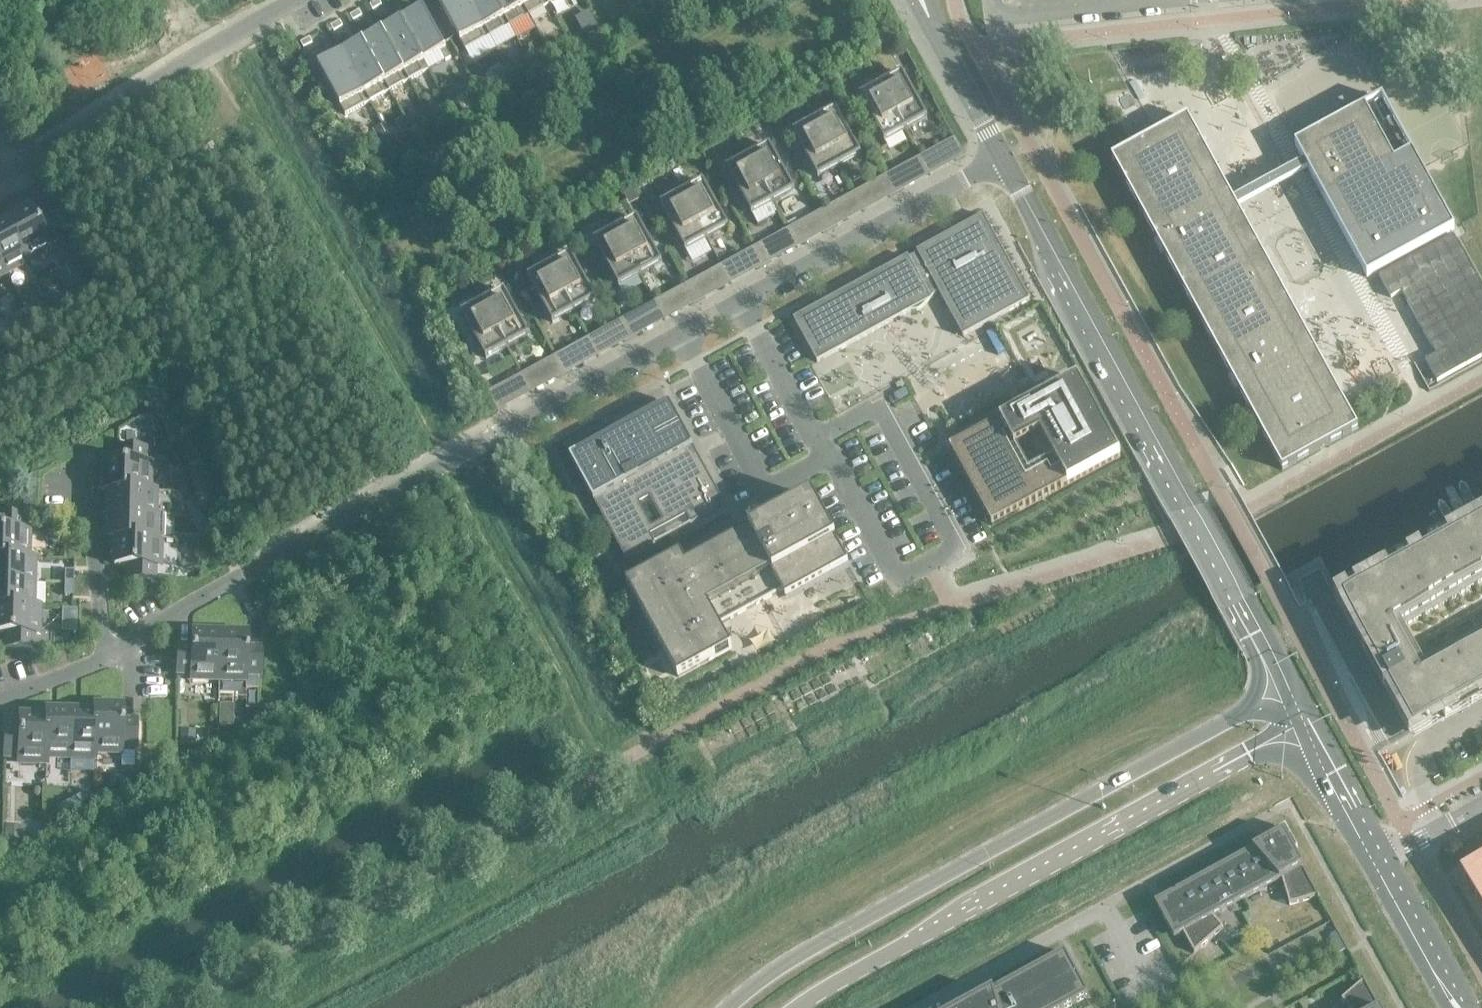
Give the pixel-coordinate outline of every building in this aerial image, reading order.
[(372,10),(381,5),(378,0),(377,0),(369,4),(372,10)] [(469,0),(438,0),(465,50),(490,36),(485,26),(484,27),(469,0)] [(494,0),(469,0),(484,27),(485,26),(490,36),(510,25),(504,16),(503,16),(494,0)] [(519,0),(494,0),(503,16),(504,16),(510,25),(529,15),(524,5),(522,6),(519,0)] [(522,6),(524,5),(529,15),(548,4),(546,0),(519,0),(522,6)] [(423,7),(400,20),(422,61),(423,60),(440,51),(446,60),(451,57),(423,7)] [(350,15),(352,20),(362,15),(359,10),(350,15)] [(422,61),(400,20),(380,31),(403,71),(404,71),(409,80),(429,70),(423,60),(422,61)] [(330,26),(333,31),(342,26),(339,21),(330,26)] [(403,71),(380,31),(361,41),(383,82),(385,81),(390,91),(409,80),(404,71),(403,71)] [(299,42),(302,48),(311,43),(308,37),(299,42)] [(383,82),(361,41),(341,52),(364,92),(365,92),(370,101),(390,91),(385,81),(383,82)] [(364,92),(341,52),(318,65),(345,115),(370,101),(365,92),(364,92)] [(902,74),(881,85),(906,130),(913,126),(913,125),(927,118),(916,99),(917,99),(907,81),(906,81),(902,74)] [(906,130),(881,85),(860,97),(864,104),(874,123),(874,122),(884,141),(898,134),(906,130)] [(457,88),(446,94),(451,104),(462,98),(457,88)] [(1454,229),(1382,98),(1295,146),(1367,277),(1454,229)] [(836,110),(815,121),(839,166),(847,162),(860,154),(850,136),(851,135),(840,117),(836,110)] [(1111,158),(1147,224),(1282,471),(1358,429),(1187,116),(1111,158)] [(404,119),(396,123),(401,134),(409,129),(404,119)] [(839,166),(815,121),(794,133),(798,140),(797,140),(807,159),(808,159),(818,177),(831,170),(832,171),(839,166)] [(379,125),(371,129),(378,143),(386,138),(379,125)] [(964,156),(955,138),(946,143),(956,161),(964,156)] [(770,146),(749,158),(773,203),(781,198),(794,191),(784,172),(774,153),(770,146)] [(773,203),(749,158),(727,169),(731,176),(731,177),(741,195),(752,214),(765,206),(765,207),(773,203)] [(895,171),(887,175),(897,193),(904,189),(895,171)] [(897,193),(887,175),(880,179),(890,197),(897,193)] [(688,178),(677,184),(707,239),(715,235),(714,234),(728,227),(717,208),(718,208),(708,189),(707,190),(703,182),(694,188),(688,178)] [(707,239),(677,184),(666,190),(671,200),(661,206),(665,213),(664,213),(675,232),(675,231),(685,250),(699,243),(707,239)] [(1,216),(14,239),(26,261),(50,248),(48,243),(60,237),(47,213),(35,220),(28,208),(18,214),(16,210),(3,217),(2,215),(1,216)] [(828,208),(821,212),(831,229),(838,225),(828,208)] [(831,229),(821,212),(814,216),(823,233),(831,229)] [(921,309),(922,308),(938,292),(963,337),(1030,300),(983,215),(916,252),(918,254),(909,259),(908,257),(793,319),(817,363),(910,312),(915,311),(918,311),(920,310),(921,309)] [(5,273),(26,261),(14,239),(1,216),(2,218),(0,219),(0,263),(5,273)] [(637,219),(616,230),(640,275),(648,271),(648,270),(661,263),(651,244),(652,244),(641,226),(637,219)] [(640,275),(616,230),(595,242),(599,249),(598,249),(608,268),(609,267),(619,286),(632,279),(633,279),(640,275)] [(1440,382),(1481,359),(1481,283),(1456,236),(1383,276),(1394,297),(1405,292),(1439,355),(1429,361),(1440,382)] [(762,244),(755,248),(764,266),(772,262),(762,244)] [(764,266),(755,248),(747,252),(757,270),(764,266)] [(555,251),(544,257),(574,311),(582,307),(595,299),(585,281),(585,280),(575,262),(571,255),(561,260),(555,251)] [(574,311),(544,257),(533,263),(538,273),(528,278),(532,285),(532,286),(542,304),(543,304),(553,322),(566,315),(566,316),(574,311)] [(78,259),(66,266),(73,277),(85,271),(78,259)] [(696,280),(688,284),(698,302),(705,298),(696,280)] [(698,302),(688,284),(681,288),(691,306),(698,302)] [(504,291),(483,303),(508,348),(515,344),(515,343),(529,336),(518,317),(519,317),(509,298),(508,298),(504,291)] [(508,348),(483,303),(462,314),(466,322),(476,340),(486,359),(500,351),(500,352),(508,348)] [(47,323),(43,315),(32,321),(36,329),(47,323)] [(629,316),(622,320),(632,338),(639,334),(629,316)] [(632,338),(622,320),(615,324),(624,342),(632,338)] [(36,329),(32,321),(21,327),(25,335),(36,329)] [(563,353),(556,357),(565,374),(573,370),(563,353)] [(565,374),(556,357),(548,361),(558,378),(565,374)] [(1078,378),(949,448),(992,526),(1120,456),(1078,378)] [(497,389),(488,393),(498,411),(506,407),(497,389)] [(685,451),(661,407),(569,457),(626,560),(655,544),(650,535),(686,516),(691,524),(725,506),(715,486),(715,487),(699,458),(691,462),(684,451),(685,451)] [(97,489),(155,490),(155,489),(149,489),(150,463),(144,463),(145,449),(118,448),(117,462),(104,462),(104,474),(100,474),(99,488),(97,488),(97,489)] [(155,513),(155,490),(97,489),(97,490),(106,490),(106,501),(109,501),(109,512),(103,512),(103,513),(164,514),(155,513)] [(839,546),(811,496),(709,552),(742,613),(783,591),(786,596),(847,563),(838,546),(839,546)] [(184,504),(190,515),(198,511),(192,500),(184,504)] [(204,522),(198,511),(190,515),(196,526),(204,522)] [(164,516),(164,514),(103,513),(103,514),(105,514),(105,525),(109,525),(108,537),(163,538),(163,537),(161,537),(161,516),(164,516)] [(34,558),(34,557),(28,557),(28,530),(23,530),(23,517),(0,516),(0,557),(34,558)] [(1298,582),(1342,683),(1379,752),(1481,695),(1481,528),(1342,605),(1342,606),(1339,608),(1318,571),(1298,582)] [(163,539),(163,538),(108,537),(108,538),(110,538),(110,552),(114,552),(114,565),(127,565),(127,579),(154,579),(154,566),(159,566),(160,539),(163,539)] [(742,613),(709,552),(685,565),(680,555),(626,584),(644,616),(645,616),(678,677),(708,661),(732,648),(719,625),(742,613)] [(33,582),(34,558),(0,557),(0,581),(33,582)] [(74,570),(65,570),(64,583),(73,583),(74,570)] [(39,606),(39,605),(33,605),(33,582),(0,581),(0,605),(39,606)] [(73,583),(64,583),(64,595),(73,595),(73,583)] [(6,633),(5,646),(32,647),(33,633),(38,633),(39,606),(0,605),(0,633),(6,633)] [(218,627),(218,629),(204,629),(204,633),(192,633),(191,646),(178,646),(177,673),(191,673),(191,679),(218,679),(219,627),(218,627)] [(220,630),(220,627),(219,627),(218,679),(245,680),(246,675),(259,675),(260,648),(246,648),(246,634),(234,634),(234,630),(220,630)] [(71,705),(69,757),(93,758),(95,700),(94,700),(94,709),(83,708),(83,712),(71,712),(71,706),(71,705)] [(95,700),(93,758),(94,758),(94,752),(121,752),(121,747),(135,747),(135,720),(122,720),(122,707),(110,707),(110,702),(95,702),(95,700)] [(46,711),(45,763),(46,763),(46,757),(69,757),(71,705),(70,705),(70,708),(59,708),(59,711),(46,711)] [(18,757),(18,762),(45,763),(46,711),(46,713),(31,713),(31,717),(19,716),(19,730),(5,729),(4,756),(18,757)] [(194,734),(182,733),(182,744),(194,745),(194,734)] [(80,795),(69,801),(73,809),(84,803),(80,795)] [(58,807),(62,815),(73,809),(69,801),(58,807)] [(1319,898),(1294,852),(1298,850),(1285,828),(1263,840),(1265,844),(1155,904),(1174,939),(1183,934),(1194,953),(1223,928),(1213,917),(1282,880),(1290,905),(1317,897),(1318,898),(1319,898)] [(5,840),(7,840),(20,840),(20,830),(5,829),(5,840)] [(1471,875),(1481,894),(1481,868),(1471,875)] [(1089,996),(1065,953),(974,1003),(975,1004),(970,1007),(1068,1007),(1089,996)] [(1364,979),(1362,980),(1363,981),(1341,1000),(1348,1007),(1379,1007),(1364,979)]
